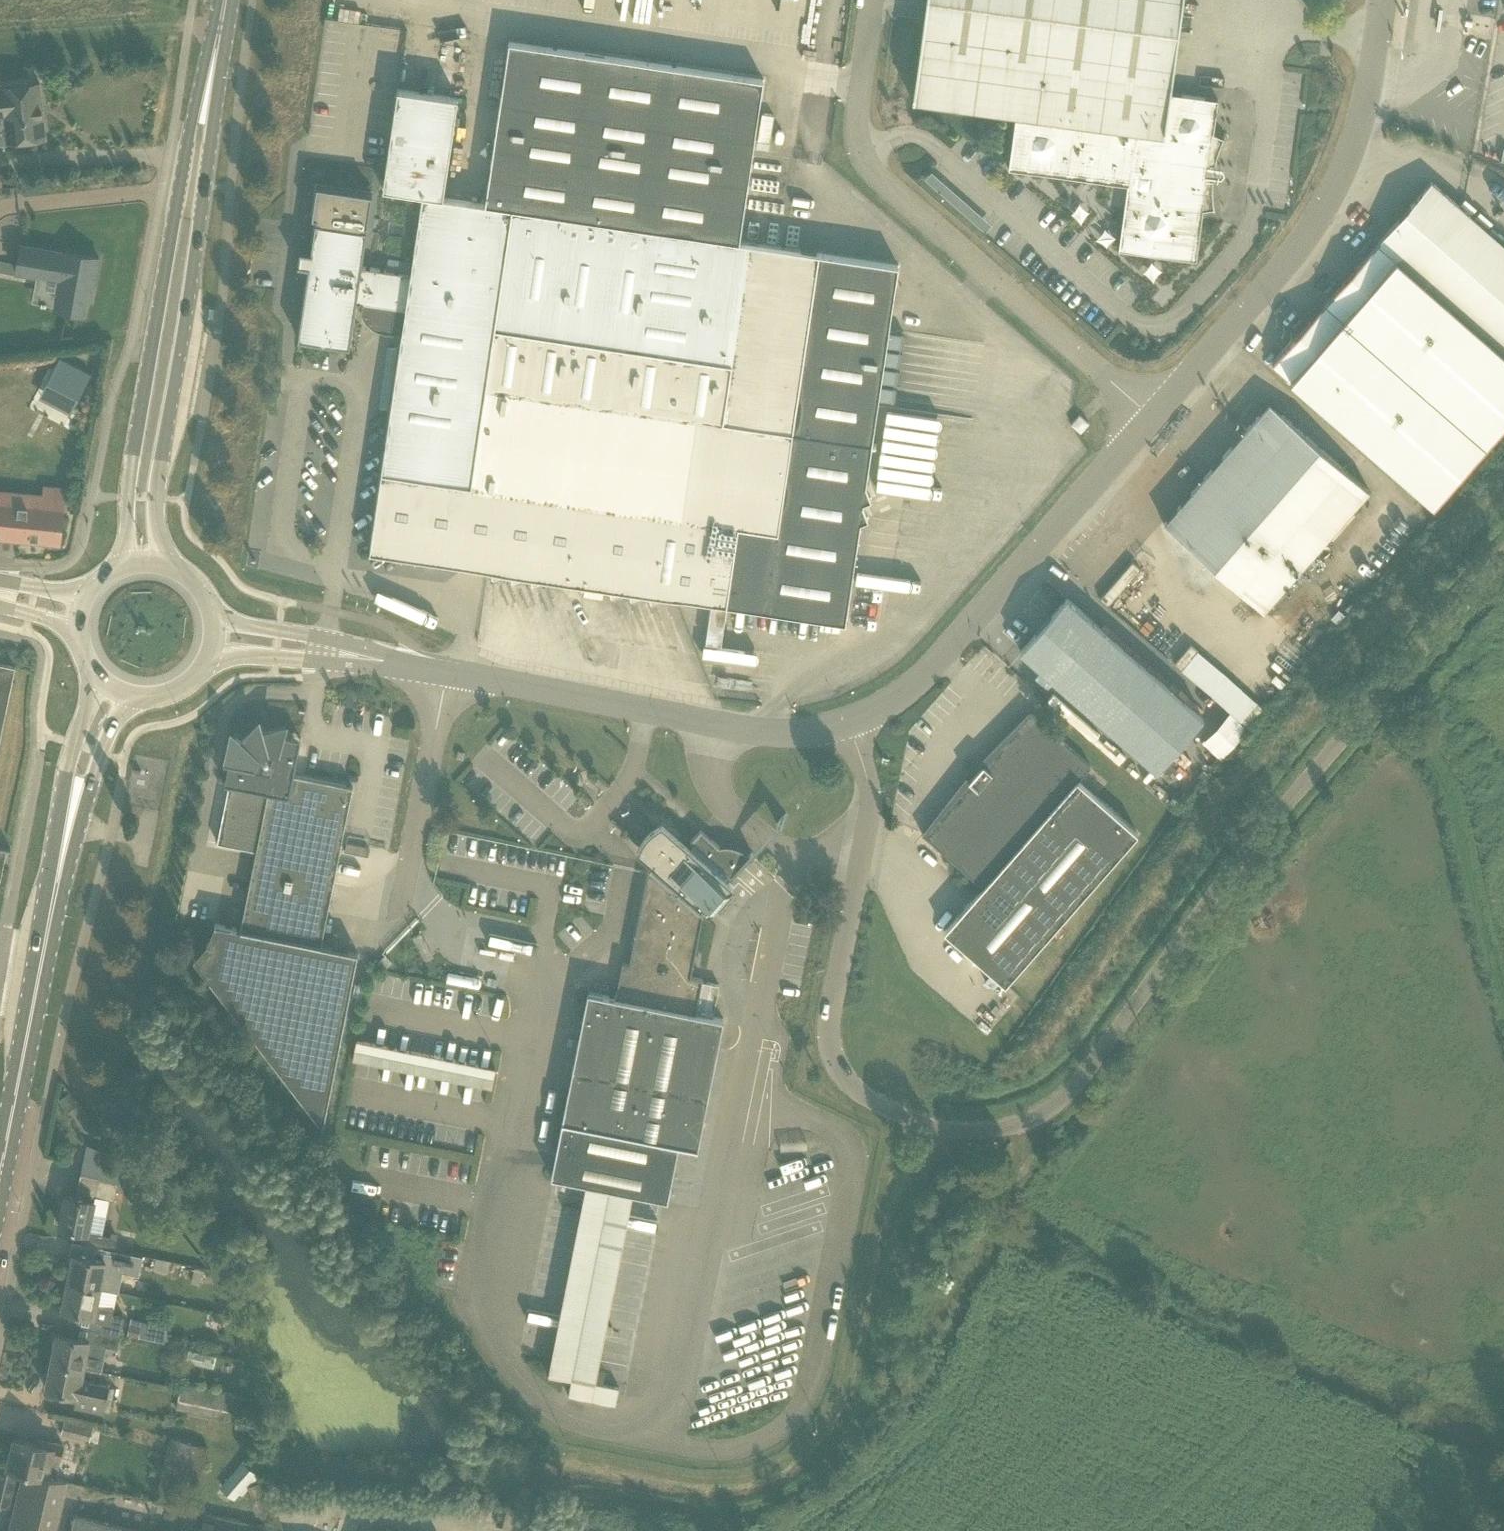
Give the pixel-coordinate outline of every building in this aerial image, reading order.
[(932,103),(1016,115),(1009,168),(1128,185),(1119,249),(1196,260),(1203,210),(1213,208),(1214,213),(1215,213),(1213,206),(1213,201),(1212,196),(1212,190),(1212,185),(1213,179),(1209,179),(1210,167),(1211,163),(1214,164),(1216,158),(1217,153),(1219,148),(1221,142),(1223,137),(1226,132),(1225,132),(1222,137),(1213,133),(1218,100),(1170,93),(1183,0),(926,0),(912,100),(932,103)] [(706,642),(721,644),(727,605),(846,622),(860,521),(868,518),(863,504),(863,501),(871,498),(866,484),(898,265),(739,241),(763,79),(510,41),(485,204),(443,197),(458,98),(398,89),(383,188),(423,195),(411,273),(362,266),(374,194),(320,186),(315,222),(316,222),(298,339),(350,347),(356,303),(363,304),(362,314),(366,322),(375,329),(378,331),(384,332),(402,334),(369,552),(490,570),(493,577),(507,572),(510,573),(513,580),(526,575),(530,576),(533,583),(546,578),(609,587),(612,595),(625,590),(629,590),(632,598),(645,593),(649,593),(652,601),(665,596),(712,603),(706,642)] [(46,138),(40,83),(2,88),(3,90),(0,90),(0,117),(6,116),(9,143),(46,138)] [(869,218),(876,211),(838,177),(832,184),(869,218)] [(1479,453),(1503,424),(1503,245),(1431,181),(1317,312),(1479,453)] [(1503,200),(1503,190),(1495,184),(1490,191),(1503,200)] [(53,309),(84,315),(88,289),(93,290),(99,258),(63,251),(63,254),(22,246),(17,274),(58,282),(53,309)] [(388,255),(386,267),(404,270),(406,259),(388,255)] [(1479,453),(1317,312),(1272,363),(1434,505),(1479,453)] [(47,383),(79,399),(92,374),(60,358),(47,383)] [(1265,408),(1246,429),(1164,524),(1264,611),(1369,490),(1275,407),(1265,408)] [(60,542),(64,510),(43,508),(0,503),(0,536),(60,542)] [(1204,718),(1085,614),(1067,598),(1020,651),(1157,771),(1204,718)] [(1222,757),(1265,705),(1194,646),(1178,665),(1230,708),(1203,741),(1222,757)] [(5,712),(6,712),(6,711),(5,710),(12,679),(13,679),(15,666),(0,663),(0,736),(5,712)] [(944,932),(1004,985),(1137,834),(1078,780),(1091,766),(1038,718),(1031,714),(1031,713),(1030,712),(979,763),(983,766),(970,781),(966,778),(922,834),(983,888),(944,932)] [(358,952),(355,952),(321,945),(353,786),(294,774),(299,747),(291,746),(293,737),(281,735),(282,731),(281,730),(281,731),(261,733),(259,728),(258,728),(258,729),(241,741),(237,738),(236,739),(236,740),(226,761),(224,761),(223,762),(229,763),(226,782),(225,781),(225,783),(229,783),(217,843),(256,850),(241,929),(215,924),(208,943),(194,958),(253,1033),(323,1125),(340,1040),(358,952)] [(552,1175),(585,1182),(632,1191),(667,1198),(678,1146),(698,1150),(722,1021),(712,1019),(719,984),(690,978),(701,917),(698,914),(701,911),(707,916),(712,911),(718,917),(734,899),(727,893),(732,887),(726,882),(729,879),(730,880),(753,854),(751,852),(750,854),(747,852),(740,848),(736,846),(732,845),(728,845),(724,845),(719,845),(701,829),(690,841),(693,843),(690,846),(662,822),(657,824),(650,828),(645,833),(643,836),(639,842),(638,846),(636,851),(664,875),(661,878),(649,868),(630,964),(622,963),(616,997),(589,991),(552,1175)] [(348,843),(348,859),(368,860),(369,844),(348,843)] [(3,848),(10,850),(11,848),(1,846),(1,847),(0,847),(0,861),(3,848)] [(490,1086),(494,1066),(353,1038),(349,1058),(490,1086)] [(78,1104),(68,1092),(59,1099),(69,1111),(78,1104)] [(85,1150),(81,1174),(120,1181),(124,1156),(85,1150)] [(119,1182),(81,1174),(77,1196),(66,1194),(59,1226),(84,1232),(82,1243),(115,1250),(117,1237),(102,1234),(106,1214),(95,1212),(97,1201),(94,1200),(95,1196),(115,1199),(119,1182)] [(116,1264),(117,1255),(107,1252),(106,1261),(74,1254),(68,1282),(100,1288),(103,1273),(121,1277),(123,1265),(116,1264)] [(67,1323),(67,1324),(121,1334),(124,1316),(113,1314),(115,1307),(97,1304),(100,1288),(68,1282),(62,1310),(93,1316),(91,1328),(67,1323)] [(141,1326),(130,1323),(127,1336),(139,1338),(141,1326)] [(118,1348),(121,1334),(67,1324),(65,1335),(58,1333),(52,1362),(84,1368),(102,1372),(107,1346),(118,1348)] [(81,1379),(84,1368),(52,1362),(46,1389),(78,1395),(76,1404),(103,1410),(109,1384),(81,1379)] [(568,1395),(615,1404),(618,1388),(572,1378),(568,1395)] [(226,1419),(228,1410),(212,1406),(215,1391),(182,1383),(177,1408),(226,1419)] [(212,1406),(228,1410),(239,1412),(242,1396),(215,1391),(212,1406)] [(90,1439),(93,1428),(65,1421),(62,1432),(90,1439)] [(183,1502),(188,1484),(197,1486),(200,1474),(206,1446),(192,1443),(192,1442),(170,1437),(159,1484),(162,1485),(161,1498),(170,1500),(170,1499),(183,1502)] [(24,1471),(24,1473),(66,1482),(67,1478),(46,1474),(50,1455),(60,1457),(63,1444),(39,1438),(38,1443),(16,1438),(9,1467),(24,1471)] [(262,1467),(247,1455),(220,1487),(234,1499),(239,1493),(242,1496),(249,1489),(253,1504),(257,1502),(262,1516),(274,1513),(265,1481),(255,1483),(263,1474),(259,1470),(262,1467)] [(66,1482),(24,1473),(19,1490),(21,1491),(11,1530),(54,1530),(66,1482)] [(74,1516),(71,1530),(138,1530),(74,1516)]
